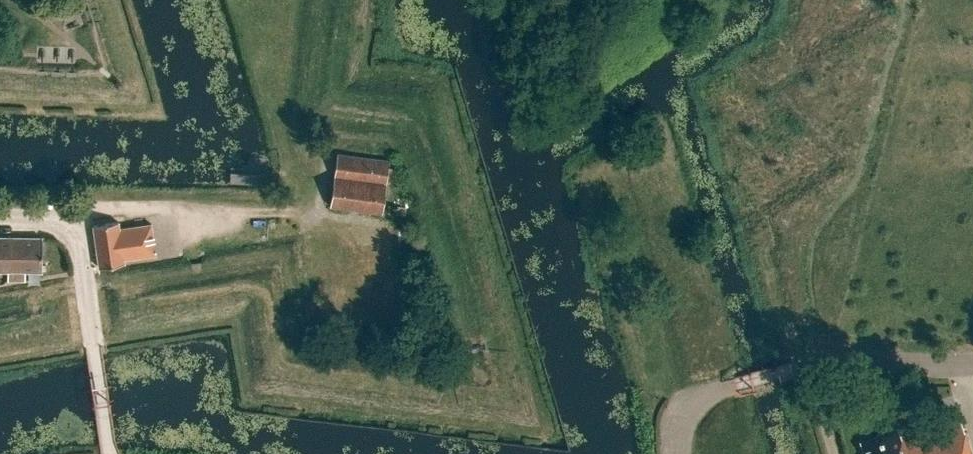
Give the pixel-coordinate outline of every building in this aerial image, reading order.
[(115,81),(113,83),(118,87),(123,82),(117,78),(115,81)] [(338,154),(330,206),(382,213),(389,162),(338,154)] [(119,222),(93,226),(100,268),(125,265),(124,261),(156,256),(151,224),(120,229),(119,222)] [(8,281),(17,281),(17,238),(0,238),(0,272),(8,272),(8,281)] [(17,238),(17,281),(25,282),(25,272),(43,272),(43,238),(17,238)] [(898,438),(903,453),(971,453),(960,419),(898,438)] [(861,442),(865,453),(903,453),(898,438),(896,432),(861,442)]
